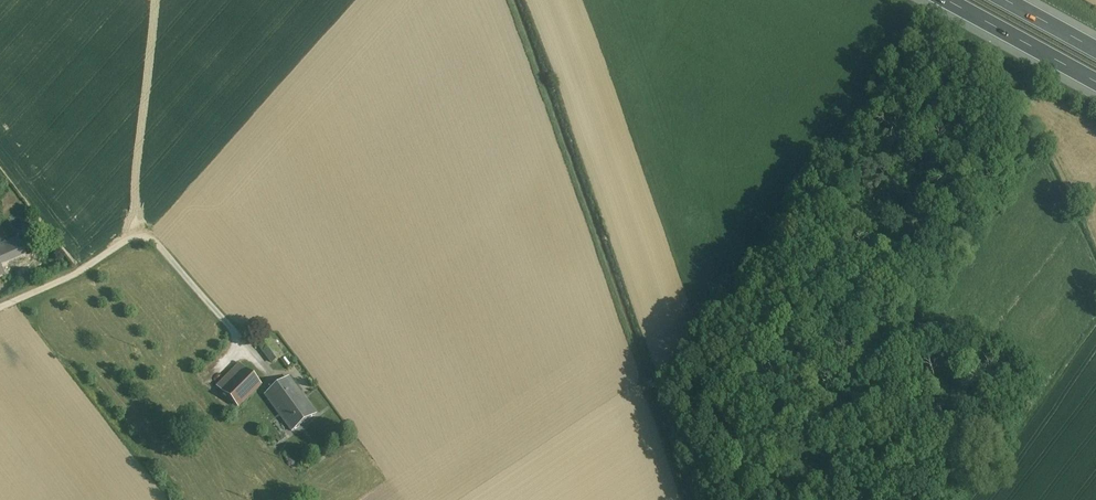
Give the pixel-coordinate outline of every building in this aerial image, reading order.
[(0,246),(0,265),(23,254),(16,239),(0,246)] [(271,338),(259,347),(272,366),(284,357),(271,338)] [(240,363),(216,387),(240,410),(263,385),(240,363)] [(317,412),(290,378),(265,398),(293,433),(317,412)]
